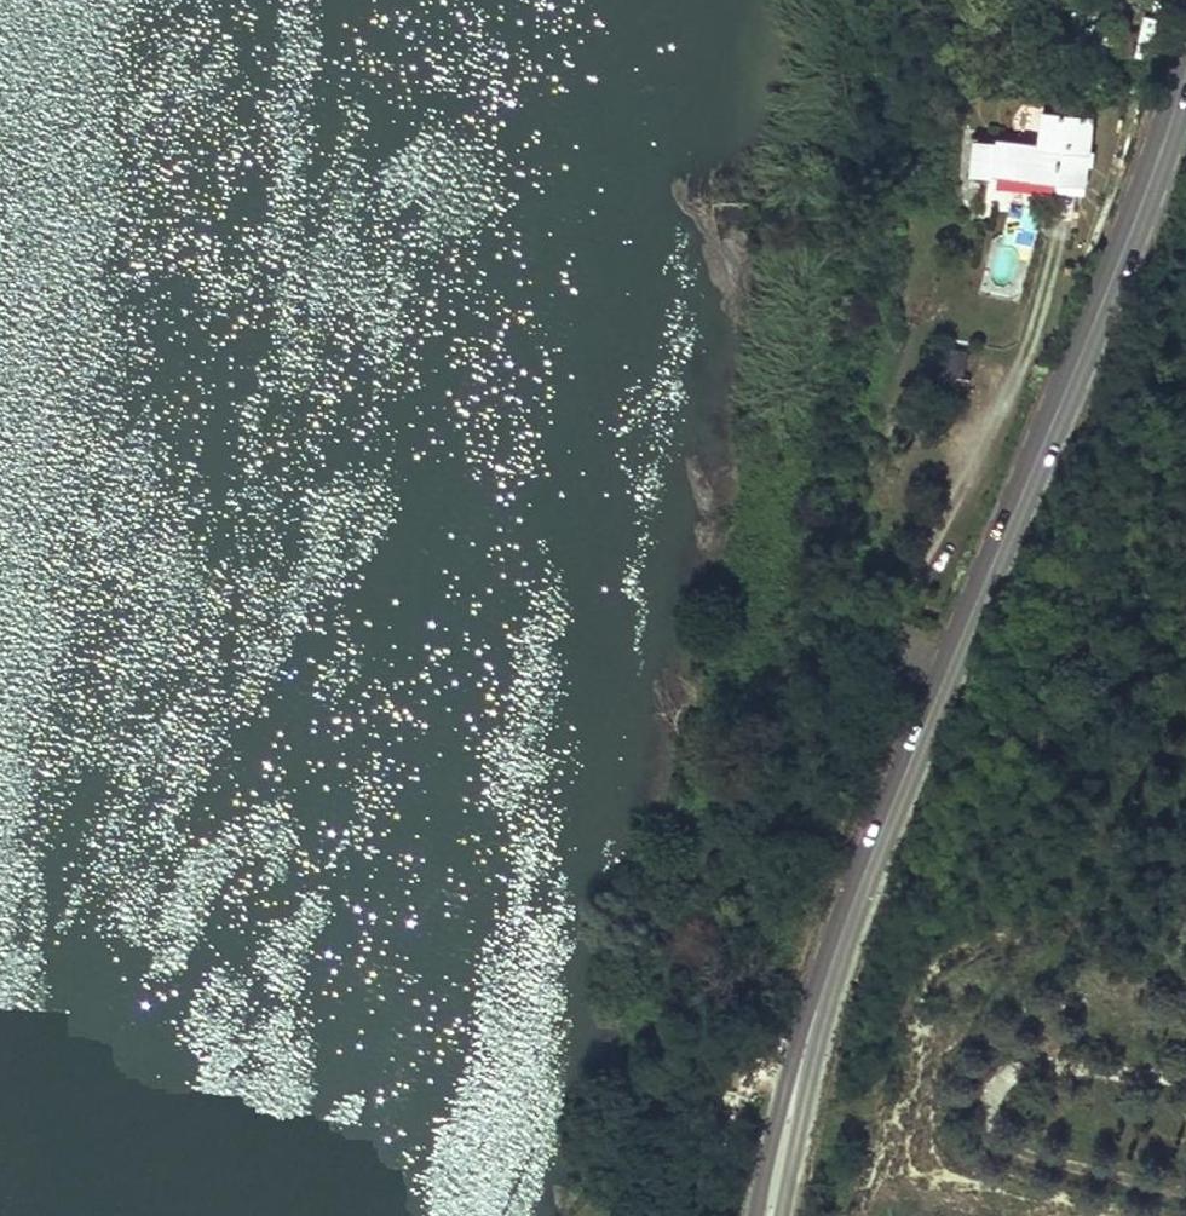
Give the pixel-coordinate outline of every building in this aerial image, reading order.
[(1122,11),(1114,46),(1133,50),(1141,16),(1122,11)] [(1001,139),(997,175),(1083,186),(1091,117),(1044,111),(1040,144),(1001,139)] [(975,136),(970,171),(997,175),(1001,139),(975,136)]
